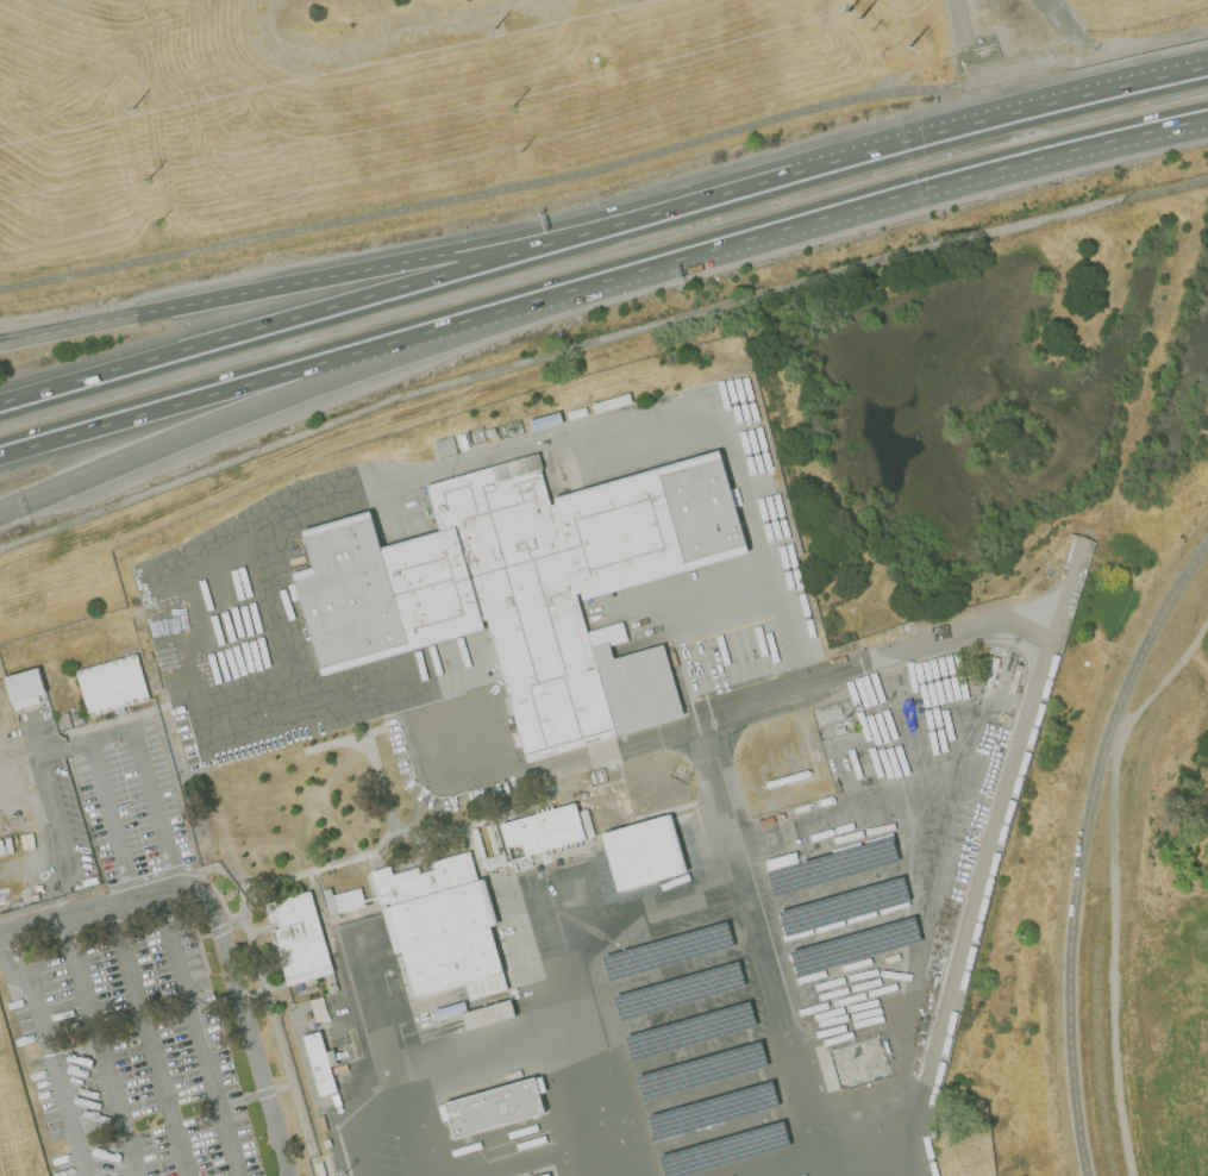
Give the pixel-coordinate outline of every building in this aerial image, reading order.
[(595,414),(592,404),(630,393),(632,404),(595,414)] [(532,432),(530,420),(559,412),(563,423),(532,432)] [(487,437),(484,431),(494,429),(496,434),(487,437)] [(438,458),(433,442),(451,436),(457,453),(438,458)] [(527,761),(486,614),(480,617),(483,630),(321,676),(292,573),(312,567),(301,530),(369,511),(380,548),(439,531),(426,484),(538,452),(543,469),(540,470),(550,506),(556,505),(553,496),(720,449),(750,552),(583,600),(581,593),(575,594),(590,648),(608,643),(613,658),(663,644),(683,717),(527,761)] [(88,717),(75,671),(137,653),(150,700),(124,707),(125,712),(115,714),(114,709),(88,717)] [(14,711),(5,677),(37,668),(45,694),(38,696),(39,703),(14,711)] [(65,728),(62,714),(68,713),(71,726),(65,728)] [(568,844),(565,845),(567,850),(561,852),(559,846),(551,849),(552,855),(545,857),(544,851),(511,861),(501,825),(570,805),(575,803),(584,839),(580,840),(582,846),(576,847),(575,843),(568,844)] [(588,838),(580,812),(582,811),(582,809),(584,809),(587,809),(595,837),(588,838)] [(615,831),(670,814),(687,871),(618,893),(605,847),(601,834),(615,831)] [(761,827),(758,821),(772,817),(775,822),(761,827)] [(765,871),(772,896),(897,862),(891,837),(765,871)] [(470,1001),(465,984),(415,1000),(401,952),(394,955),(381,909),(390,907),(389,902),(380,905),(370,872),(389,867),(393,875),(418,868),(420,874),(433,869),(432,863),(469,852),(477,882),(484,880),(497,924),(489,926),(507,989),(470,1001)] [(495,872),(495,869),(489,871),(488,867),(482,869),(480,859),(505,852),(507,861),(506,861),(507,865),(501,867),(502,870),(495,872)] [(776,912),(783,937),(908,901),(902,876),(776,912)] [(330,913),(323,890),(330,889),(337,912),(330,913)] [(288,987),(271,931),(278,928),(277,921),(271,924),(265,905),(309,892),(333,974),(288,987)] [(24,903),(23,897),(37,894),(39,900),(24,903)] [(789,951),(795,976),(921,940),(914,915),(789,951)] [(600,956),(607,981),(733,945),(726,920),(600,956)] [(885,964),(884,957),(899,953),(900,959),(885,964)] [(613,995),(619,1020),(745,986),(738,961),(613,995)] [(314,1020),(309,1002),(321,999),(326,1017),(314,1020)] [(467,1030),(462,1014),(438,1021),(434,1009),(465,1001),(468,1012),(511,1000),(515,1015),(467,1030)] [(624,1036),(631,1061),(756,1026),(750,1001),(624,1036)] [(320,1097),(302,1037),(319,1032),(326,1052),(333,1051),(337,1064),(330,1066),(337,1091),(320,1097)] [(636,1075),(641,1100),(768,1065),(761,1040),(636,1075)] [(334,1074),(332,1069),(346,1064),(348,1070),(334,1074)] [(455,1139),(449,1119),(442,1121),(437,1105),(445,1103),(543,1076),(546,1089),(539,1091),(544,1113),(539,1114),(540,1116),(533,1118),(455,1139)] [(645,1115),(652,1140),(777,1106),(771,1081),(645,1115)] [(321,1131),(318,1118),(323,1115),(327,1130),(321,1131)] [(663,1175),(681,1175),(789,1145),(783,1120),(657,1156),(663,1175)] [(321,1162),(326,1175),(318,1175),(314,1164),(321,1162)]
